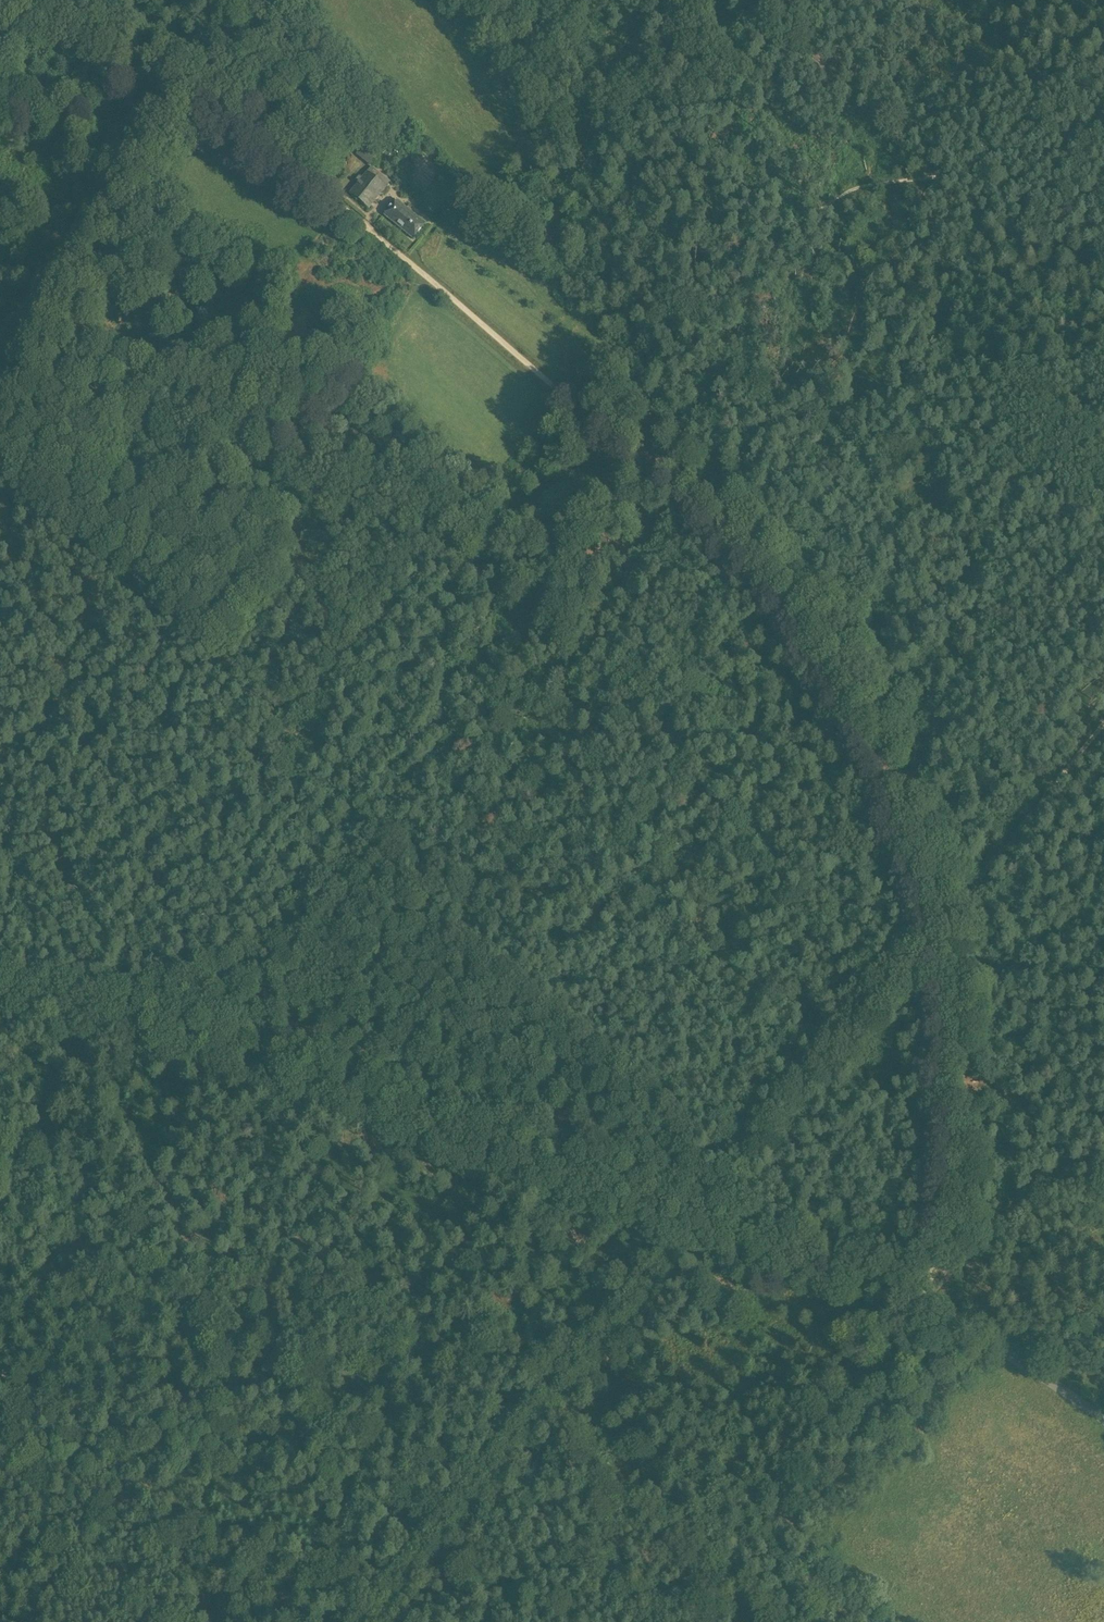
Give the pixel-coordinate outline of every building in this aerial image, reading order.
[(366,159),(374,166),(378,161),(383,154),(375,146),(374,146),(372,145),(372,144),(371,143),(370,144),(367,142),(360,154),(366,159)] [(389,161),(382,168),(394,179),(400,172),(389,161)] [(367,171),(349,193),(368,209),(387,187),(367,171)] [(397,199),(383,215),(413,239),(426,223),(397,199)] [(461,218),(465,208),(456,204),(452,214),(461,218)]
